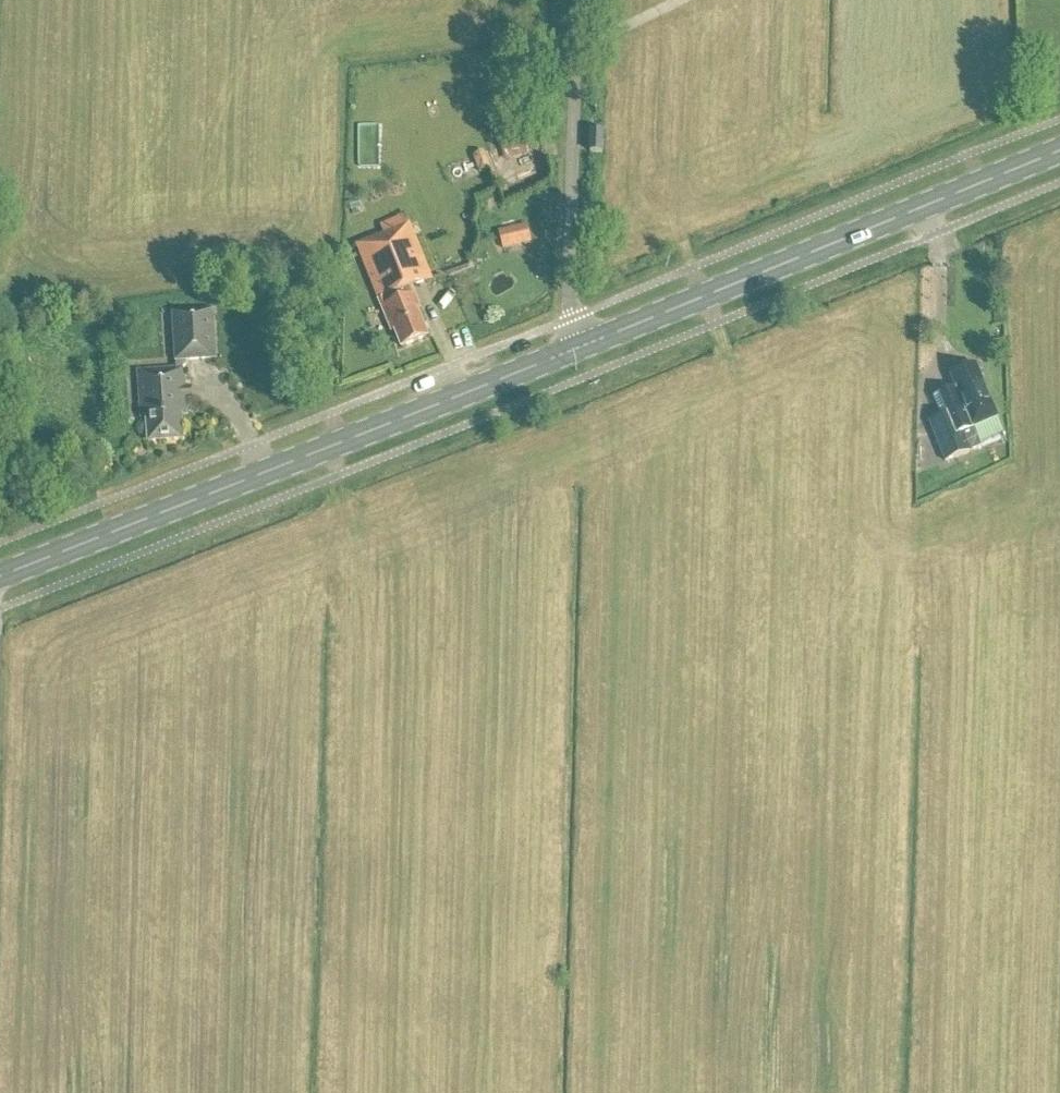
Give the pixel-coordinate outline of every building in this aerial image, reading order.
[(466,177),(533,150),(525,131),(458,158),(466,177)] [(602,155),(603,134),(591,134),(590,155),(602,155)] [(525,223),(495,230),(500,250),(530,242),(525,223)] [(380,305),(434,282),(410,226),(356,248),(380,305)] [(402,350),(428,339),(416,312),(419,310),(413,297),(381,311),(387,325),(390,323),(402,350)] [(177,371),(172,372),(138,374),(141,421),(147,421),(149,444),(183,442),(182,418),(188,417),(185,374),(183,374),(183,370),(186,368),(186,364),(217,362),(213,314),(173,316),(177,371)] [(953,416),(930,425),(945,464),(981,450),(974,431),(998,421),(976,369),(951,379),(956,392),(945,396),(953,416)]
